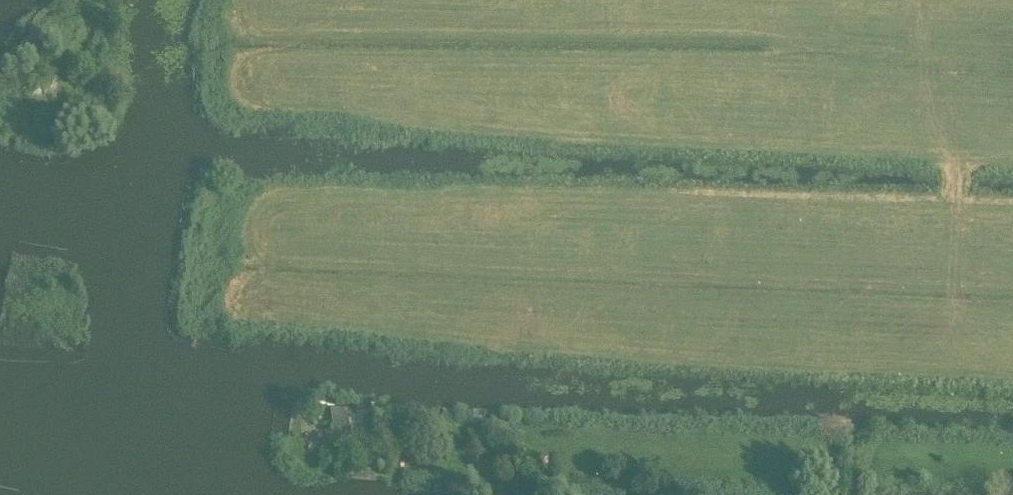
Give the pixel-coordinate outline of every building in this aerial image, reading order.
[(348,451),(348,442),(350,441),(349,429),(361,428),(360,409),(332,412),(334,444),(340,444),(341,451),(348,451)]
